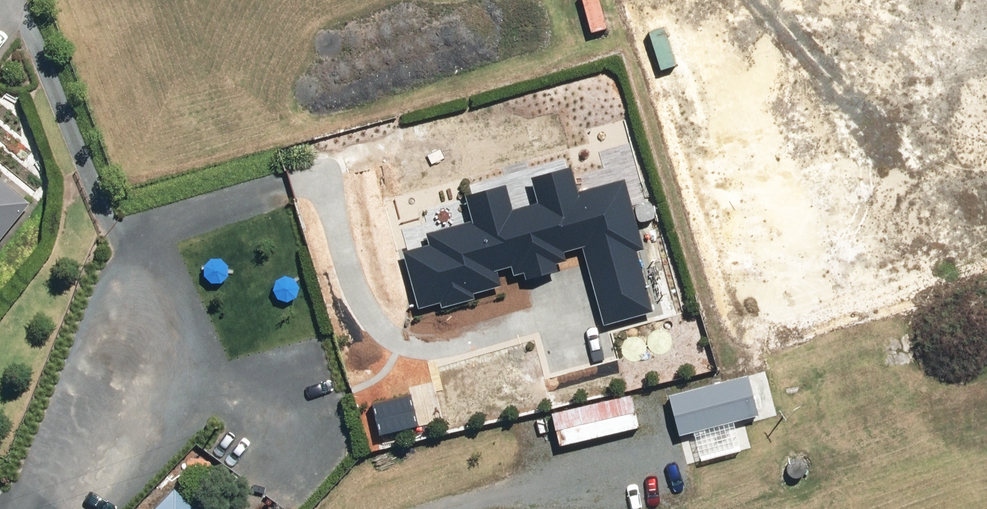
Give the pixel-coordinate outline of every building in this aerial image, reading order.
[(514,112),(483,121),(492,154),(523,145),(514,112)] [(428,246),(401,253),(416,312),(438,307),(439,311),(474,301),(473,297),(501,289),(497,273),(509,270),(512,279),(522,277),(524,283),(529,281),(530,287),(565,279),(563,270),(557,271),(555,267),(566,265),(564,255),(582,251),(587,273),(598,313),(602,329),(652,315),(636,253),(643,252),(624,181),(576,193),(569,169),(530,180),(537,205),(510,212),(504,187),(465,199),(471,224),(425,235),(428,246)] [(31,205),(0,180),(0,243),(31,205)] [(752,377),(670,397),(680,437),(741,422),(747,448),(768,443),(752,377)] [(633,407),(553,429),(558,446),(638,423),(633,407)] [(309,446),(303,452),(309,457),(314,452),(309,446)] [(156,484),(132,508),(183,508),(156,484)]
